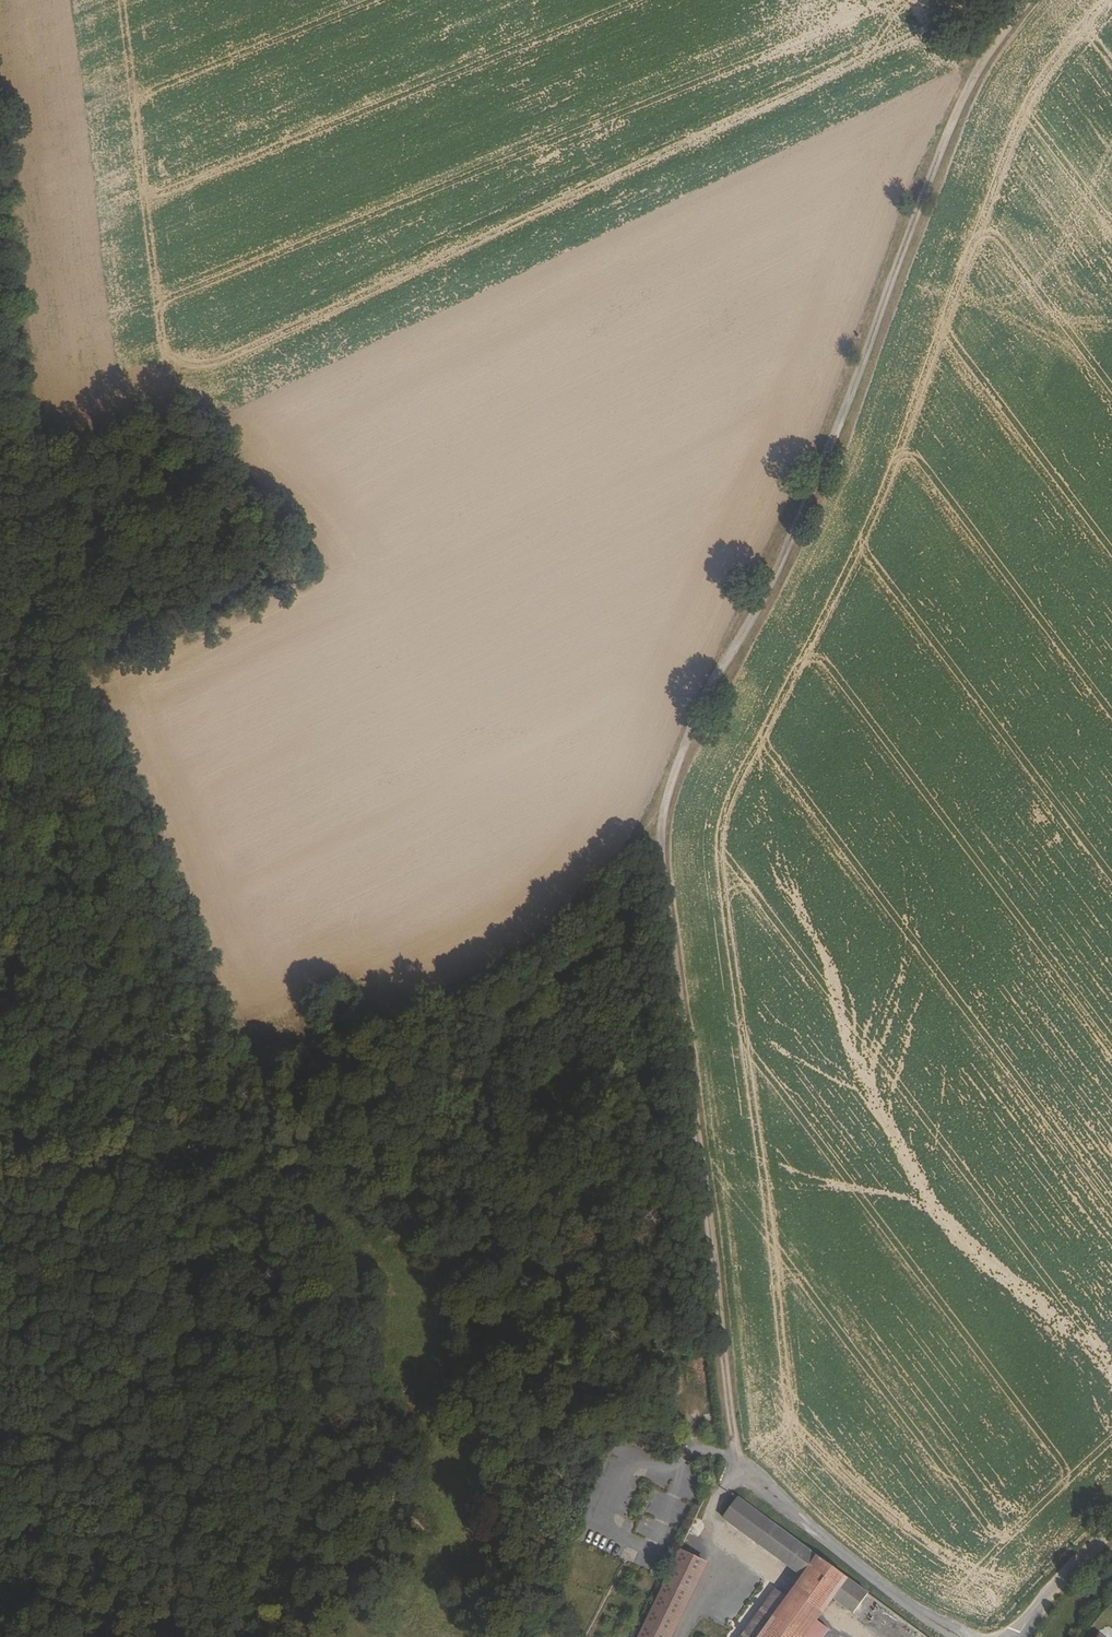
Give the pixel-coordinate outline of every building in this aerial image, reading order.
[(819,1557),(739,1498),(724,1519),(804,1577),(819,1557)] [(699,1535),(703,1522),(695,1519),(690,1532),(699,1535)] [(638,1636),(668,1636),(706,1557),(682,1546),(638,1636)] [(819,1557),(804,1577),(788,1599),(761,1636),(803,1636),(816,1619),(846,1577),(819,1557)] [(335,1572),(343,1581),(354,1570),(345,1561),(335,1572)] [(847,1578),(832,1598),(854,1614),(868,1594),(847,1578)] [(788,1599),(775,1590),(742,1636),(761,1636),(788,1599)] [(816,1619),(803,1636),(822,1636),(828,1628),(816,1619)]
